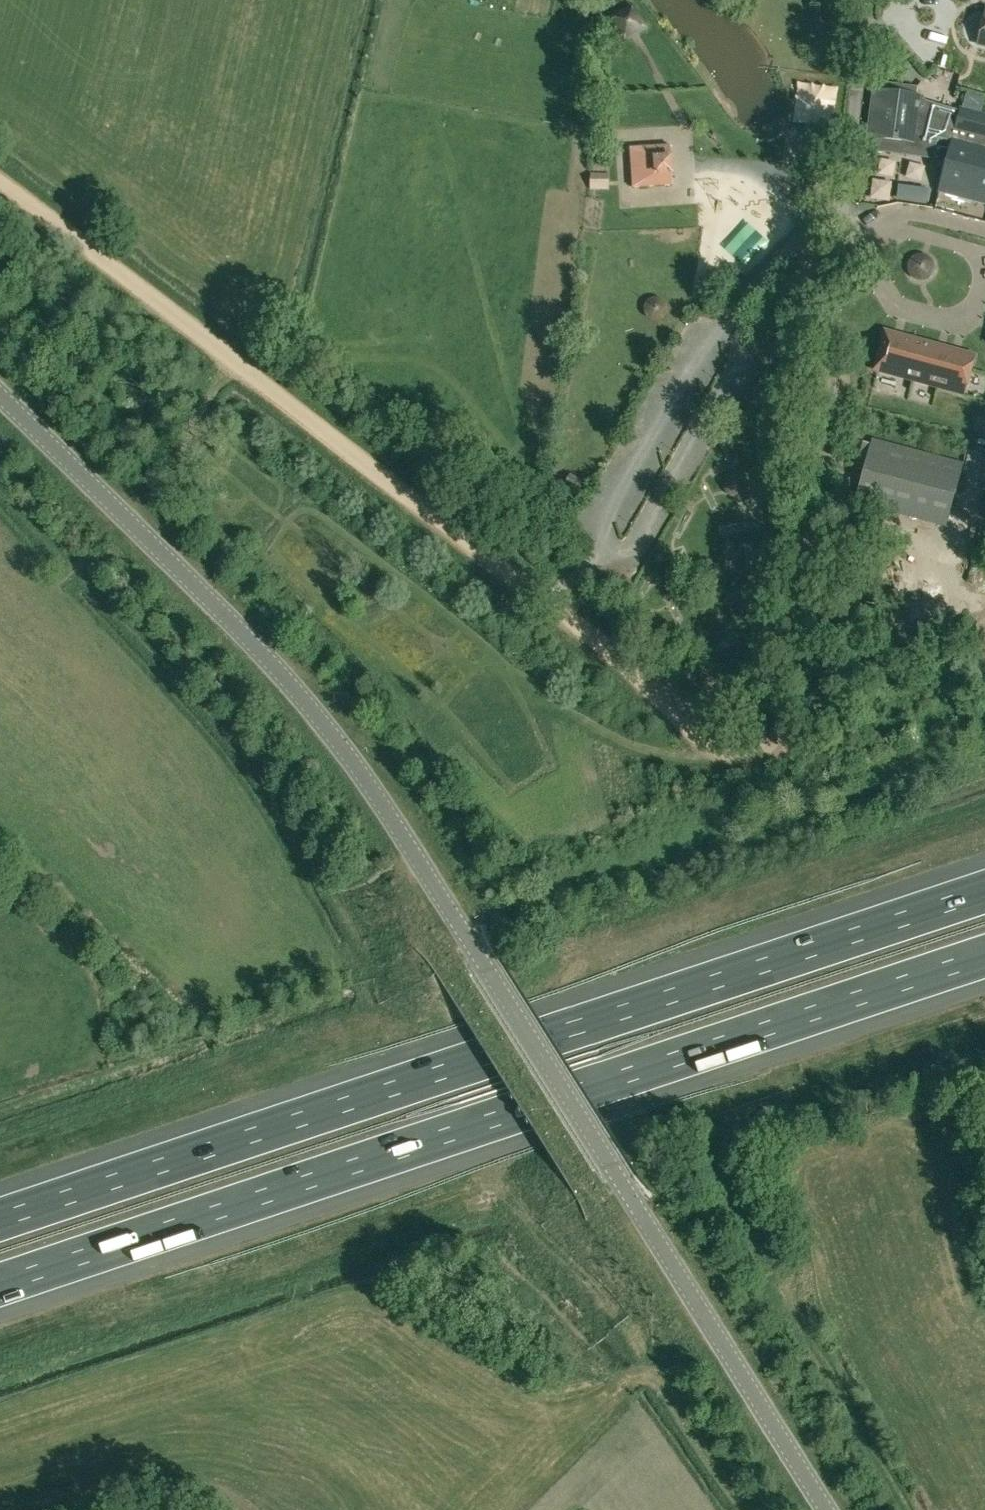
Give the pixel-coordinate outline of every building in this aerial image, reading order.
[(938,138),(952,142),(939,190),(984,203),(984,147),(966,142),(968,134),(984,139),(984,114),(983,113),(984,107),(984,98),(974,96),(970,110),(961,107),(960,111),(923,100),(924,96),(916,95),(917,86),(882,82),(881,91),(874,90),(868,137),(907,142),(906,146),(934,154),(938,138)] [(633,187),(672,185),(669,146),(630,148),(633,187)] [(608,181),(609,173),(591,173),(590,189),(608,190),(608,185),(608,181)] [(729,247),(754,270),(779,243),(753,220),(729,247)] [(949,348),(923,341),(886,331),(876,369),(913,379),(939,385),(965,393),(975,355),(949,348)] [(876,439),(860,500),(948,523),(964,462),(876,439)]
